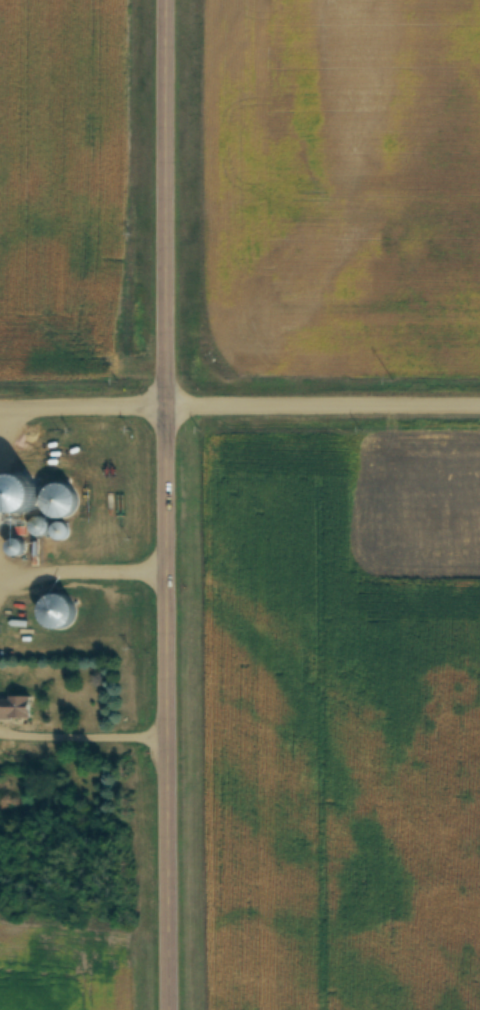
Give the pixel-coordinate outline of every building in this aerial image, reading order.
[(28,515),(38,483),(9,474),(0,503),(0,507),(28,515)] [(63,523),(86,503),(66,480),(43,500),(63,523)] [(69,539),(69,525),(51,524),(50,539),(69,539)] [(71,624),(71,595),(54,595),(54,624),(71,624)] [(33,719),(33,697),(0,697),(0,719),(33,719)]
